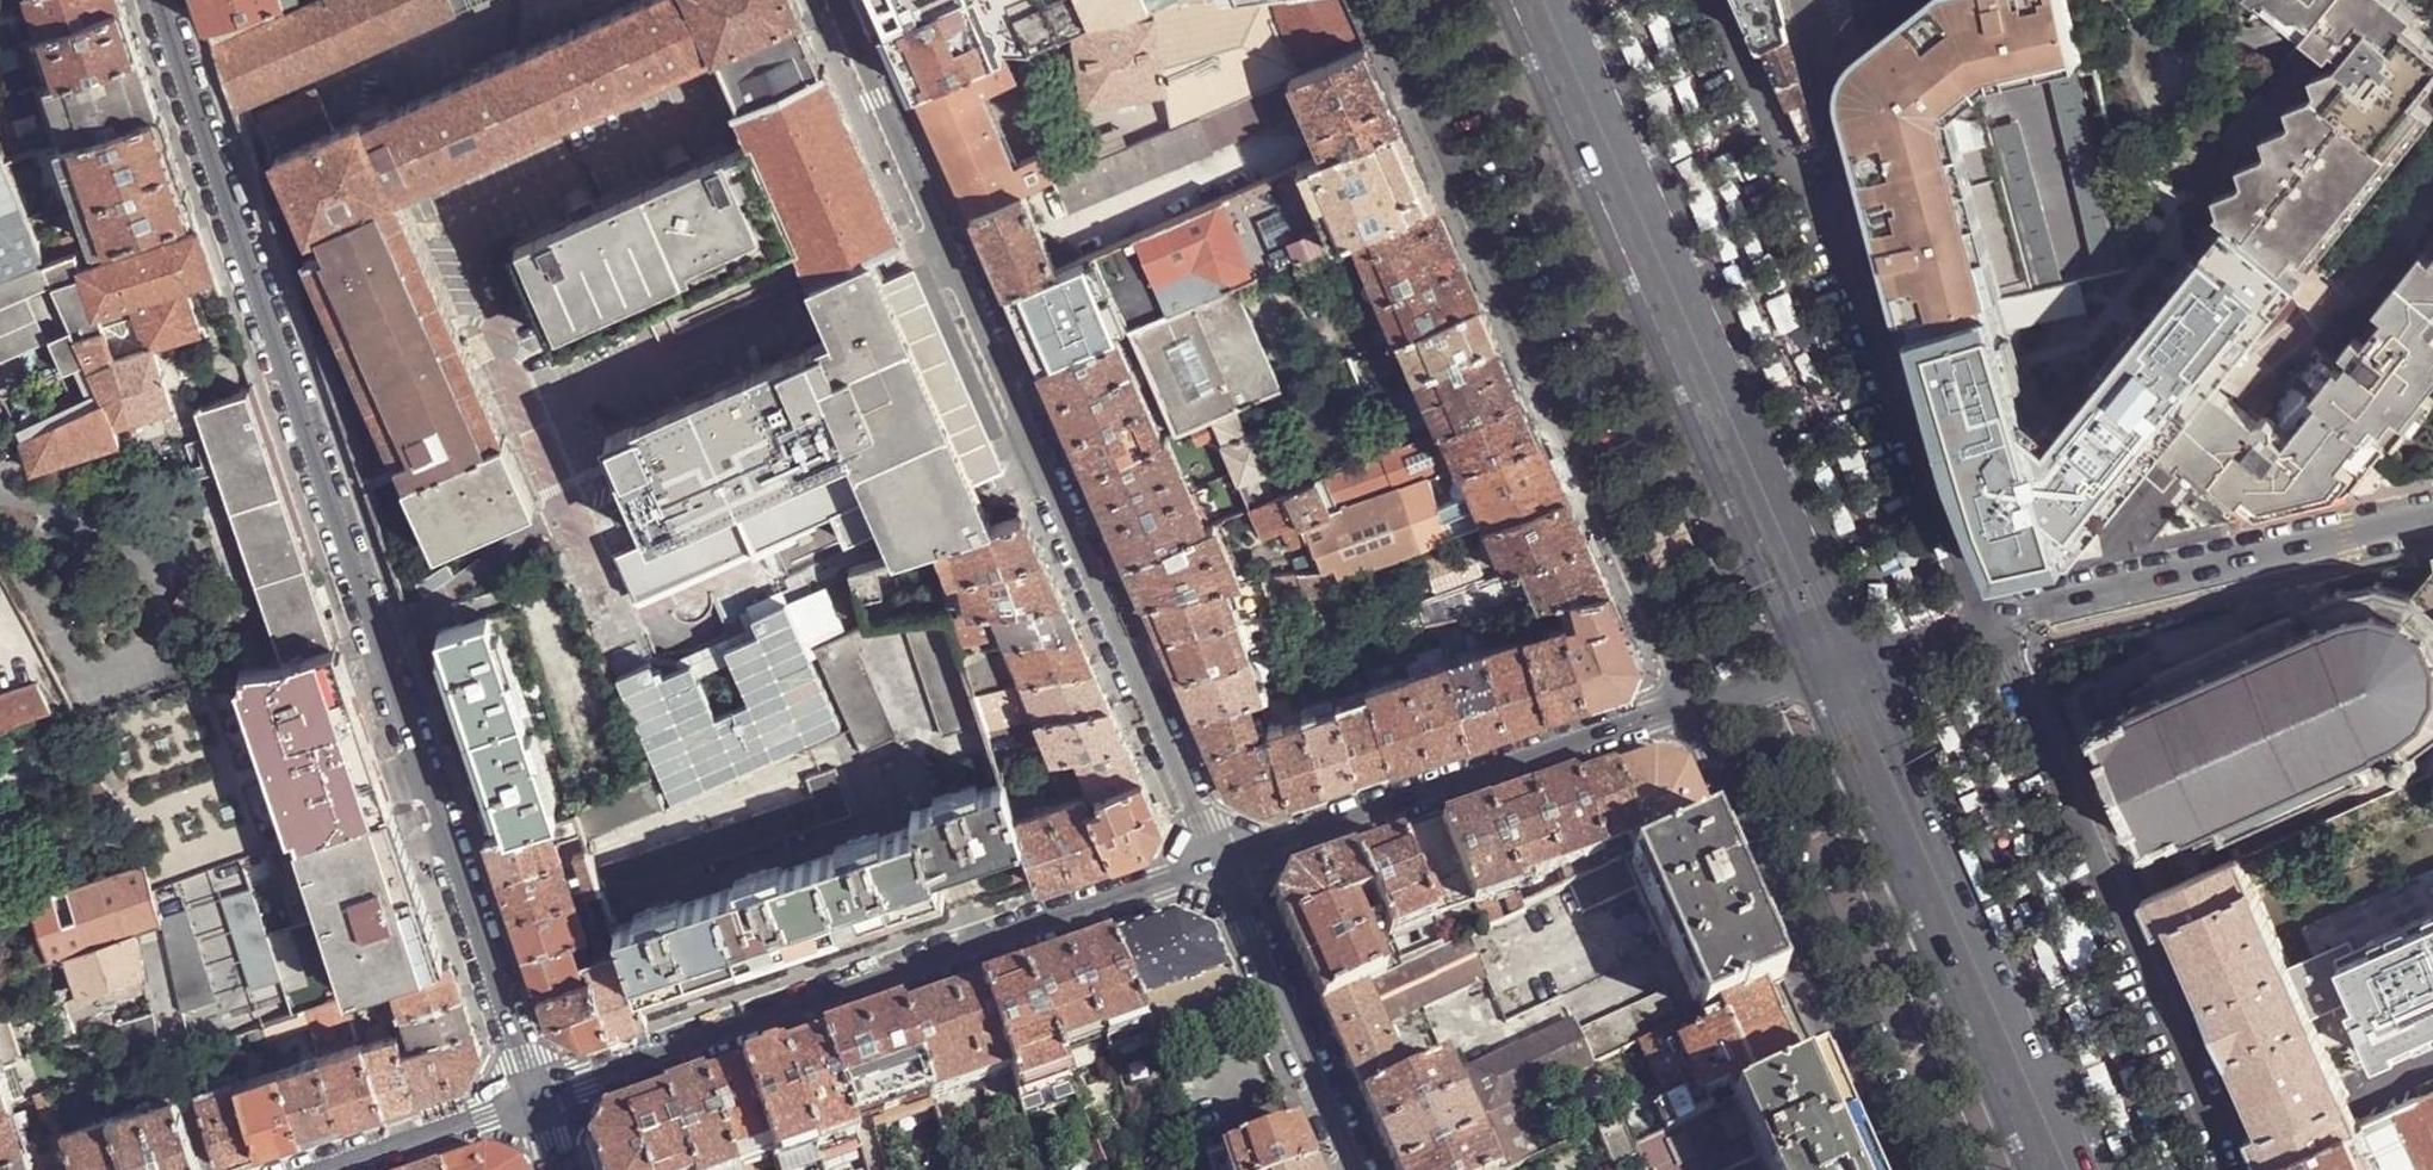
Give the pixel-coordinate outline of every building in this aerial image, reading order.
[(121,0),(30,0),(41,32),(122,4),(121,0)] [(204,28),(276,2),(283,0),(194,0),(204,28)] [(451,0),(315,0),(281,15),(211,49),(232,110),(456,10),(451,0)] [(795,0),(640,0),(362,124),(359,118),(273,158),(293,202),(317,256),(325,253),(404,218),(394,196),(713,52),(797,16),(801,14),(795,0)] [(456,10),(479,0),(451,0),(456,10)] [(878,31),(885,27),(885,26),(943,0),(864,0),(878,31)] [(973,0),(943,0),(885,26),(885,27),(913,88),(967,64),(997,51),(973,0)] [(997,51),(1030,51),(1030,49),(1087,25),(1087,23),(1117,18),(1118,20),(1145,8),(1145,7),(1149,6),(1190,0),(973,0),(997,51)] [(1306,72),(1274,0),(1190,0),(1149,6),(1151,19),(1164,91),(1171,130),(1199,118),(1260,92),(1276,85),(1290,79),(1306,72)] [(1306,72),(1367,46),(1359,28),(1346,0),(1274,0),(1306,72)] [(1786,26),(1779,0),(1739,0),(1757,39),(1786,26)] [(1850,105),(1896,268),(1905,266),(1908,278),(1917,313),(1923,312),(1990,296),(2004,292),(2035,285),(1999,123),(1962,130),(1956,105),(1986,81),(2054,67),(2078,61),(2082,60),(2069,0),(1936,0),(1869,55),(1859,64),(1851,76),(1849,93),(1850,105)] [(2413,24),(2420,17),(2399,0),(2337,0),(2307,38),(2331,58),(2339,49),(2349,57),(2342,65),(2217,215),(2230,225),(2284,269),(2296,255),(2314,268),(2432,123),(2432,115),(2421,105),(2432,90),(2432,77),(2427,72),(2426,53),(2432,45),(2432,40),(2413,24)] [(2307,38),(2337,0),(2261,0),(2307,38)] [(204,28),(211,49),(281,15),(276,2),(204,28)] [(122,4),(41,32),(45,43),(58,80),(139,52),(122,4)] [(820,69),(797,16),(713,52),(737,106),(820,69)] [(1164,91),(1151,19),(1073,32),(1075,44),(1085,104),(1164,91)] [(1786,104),(1805,96),(1786,26),(1757,39),(1762,50),(1782,95),(1786,104)] [(1377,68),(1367,46),(1306,72),(1290,79),(1312,128),(1324,154),(1401,121),(1396,111),(1393,103),(1377,68)] [(2349,57),(2339,49),(2331,58),(2342,65),(2349,57)] [(971,216),(1024,193),(1048,183),(1053,181),(1056,179),(1044,154),(1013,168),(978,90),(1008,77),(997,51),(967,64),(913,88),(971,216)] [(158,109),(139,52),(58,80),(48,83),(67,140),(158,109)] [(1018,61),(1020,67),(1031,64),(1029,58),(1018,61)] [(2078,61),(2054,67),(2102,270),(2126,264),(2078,61)] [(902,238),(825,67),(820,69),(737,106),(733,107),(748,142),(792,238),(810,279),(868,253),(902,238)] [(1312,128),(1290,79),(1276,85),(1291,117),(1297,132),(1295,132),(1297,135),(1312,128)] [(1291,117),(1276,85),(1260,92),(1274,125),(1291,117)] [(316,89),(261,111),(273,138),(327,116),(316,89)] [(1274,125),(1260,92),(1199,118),(1214,150),(1274,125)] [(1804,144),(1817,140),(1805,96),(1786,104),(1797,129),(1804,144)] [(175,159),(158,109),(67,140),(58,143),(78,200),(119,186),(117,180),(175,159)] [(1999,123),(2035,285),(2059,280),(2021,117),(1999,123)] [(1214,150),(1199,118),(1171,130),(1126,150),(1056,179),(1053,181),(1057,188),(1068,213),(1214,150)] [(1408,139),(1401,121),(1324,154),(1298,165),(1332,242),(1352,233),(1435,197),(1425,176),(1408,139)] [(558,341),(792,238),(748,142),(515,245),(558,341)] [(0,157),(0,281),(16,275),(43,263),(25,217),(2,161),(0,157)] [(193,209),(175,159),(117,180),(119,186),(78,200),(94,244),(193,209)] [(1298,165),(1177,218),(1194,257),(1195,259),(1224,272),(1230,287),(1236,284),(1332,242),(1298,165)] [(1057,188),(1053,181),(1048,183),(1052,190),(1057,188)] [(1059,269),(1024,193),(971,216),(1005,293),(1059,269)] [(1445,220),(1435,197),(1352,233),(1398,337),(1482,301),(1469,272),(1445,220)] [(302,270),(319,261),(317,256),(293,202),(275,210),(302,270)] [(199,228),(193,209),(94,244),(62,256),(70,275),(199,228)] [(502,438),(404,218),(325,253),(334,272),(314,281),(404,483),(502,438)] [(1194,257),(1177,218),(1087,257),(1078,260),(1059,269),(1005,293),(1023,335),(1026,334),(1112,295),(1194,257)] [(2160,433),(2172,443),(2221,383),(2230,371),(2300,282),(2284,269),(2230,225),(2068,423),(2054,413),(2055,412),(2056,405),(2053,399),(2047,396),(2040,398),(2036,403),(2019,390),(1999,323),(1990,296),(1923,312),(1931,343),(1923,346),(1938,392),(1971,499),(1979,527),(2007,493),(2031,512),(2060,475),(2086,496),(2115,461),(2128,473),(2160,433)] [(199,228),(70,275),(80,301),(84,312),(97,307),(99,314),(135,302),(186,284),(215,274),(199,228)] [(1087,257),(1086,250),(1076,255),(1078,260),(1087,257)] [(2432,254),(2427,250),(2380,308),(2385,311),(2394,319),(2373,345),(2364,337),(2358,335),(2336,363),(2318,348),(2263,417),(2221,383),(2172,443),(2166,449),(2208,482),(2248,519),(2347,496),(2384,449),(2368,437),(2359,429),(2369,417),(2378,424),(2383,428),(2395,414),(2403,421),(2427,392),(2432,384),(2432,255),(2432,254)] [(930,389),(868,253),(810,279),(834,336),(602,439),(649,543),(852,454),(900,556),(931,545),(946,540),(993,526),(986,511),(930,389)] [(63,307),(80,301),(70,275),(62,256),(44,263),(54,286),(63,307)] [(1220,291),(1230,287),(1224,272),(1195,259),(1194,257),(1112,295),(1120,311),(1124,320),(1129,331),(1130,330),(1206,297),(1203,288),(1217,282),(1220,291)] [(0,281),(0,366),(17,359),(45,347),(24,299),(54,286),(44,263),(43,263),(16,275),(0,281)] [(1206,297),(1220,291),(1217,282),(1203,288),(1206,297)] [(186,284),(135,302),(139,314),(144,327),(150,346),(153,345),(199,329),(186,284)] [(1252,401),(1282,388),(1236,284),(1230,287),(1220,291),(1206,297),(1225,338),(1227,337),(1237,359),(1234,360),(1252,401)] [(2012,320),(2004,292),(1990,296),(1999,323),(2012,320)] [(1225,338),(1206,297),(1130,330),(1145,365),(1176,434),(1191,427),(1212,419),(1238,407),(1252,401),(1234,360),(1225,338)] [(75,336),(91,331),(84,312),(80,301),(63,307),(75,336)] [(1488,315),(1482,301),(1398,337),(1415,374),(1498,337),(1488,315)] [(135,302),(99,314),(104,327),(107,325),(123,320),(139,314),(135,302)] [(91,331),(104,327),(99,314),(97,307),(84,312),(91,331)] [(2394,319),(2385,311),(2364,337),(2373,345),(2394,319)] [(118,357),(134,352),(130,341),(123,320),(107,325),(118,357)] [(1129,331),(1124,320),(1109,320),(1066,337),(1072,356),(1116,336),(1129,331)] [(118,357),(107,325),(104,327),(91,331),(75,336),(89,367),(118,357)] [(134,352),(150,346),(144,327),(139,329),(140,333),(136,334),(137,339),(130,341),(134,352)] [(89,367),(75,336),(46,349),(59,380),(89,367)] [(1054,404),(1131,371),(1116,336),(1072,356),(1042,369),(1039,370),(1054,404)] [(1227,337),(1225,338),(1234,360),(1237,359),(1227,337)] [(1509,361),(1498,337),(1415,374),(1439,428),(1441,427),(1523,392),(1509,361)] [(170,406),(153,345),(150,346),(134,352),(118,357),(89,367),(102,397),(105,395),(114,425),(170,406)] [(61,386),(8,413),(21,438),(102,397),(89,367),(59,380),(61,386)] [(1147,405),(1131,371),(1054,404),(1069,438),(1147,405)] [(1439,428),(1415,374),(1389,385),(1406,424),(1412,440),(1439,428)] [(254,389),(195,409),(281,659),(334,643),(340,641),(322,588),(318,576),(254,389)] [(1531,411),(1523,392),(1441,427),(1458,466),(1542,436),(1531,411)] [(2432,402),(2432,395),(2427,392),(2403,421),(2413,427),(2432,402)] [(31,470),(118,441),(114,425),(105,395),(102,397),(21,438),(27,456),(31,470)] [(1085,474),(1162,440),(1147,405),(1069,438),(1085,474)] [(1251,509),(1284,495),(1281,489),(1275,491),(1266,471),(1271,468),(1255,430),(1249,432),(1238,407),(1212,419),(1219,435),(1251,509)] [(2368,437),(2378,424),(2369,417),(2359,429),(2368,437)] [(1198,443),(1219,435),(1212,419),(1191,427),(1198,443)] [(1394,448),(1412,440),(1406,424),(1387,432),(1394,448)] [(1458,466),(1441,427),(1439,428),(1412,440),(1394,448),(1380,453),(1286,494),(1299,523),(1300,524),(1330,513),(1358,503),(1377,496),(1396,489),(1425,479),(1458,466)] [(1554,462),(1542,436),(1458,466),(1469,493),(1483,527),(1569,495),(1554,462)] [(534,504),(504,437),(502,438),(404,483),(402,483),(433,550),(534,504)] [(1108,526),(1191,491),(1167,438),(1162,440),(1085,474),(1108,526)] [(1483,527),(1469,493),(1444,502),(1449,515),(1441,519),(1435,504),(1425,479),(1396,489),(1377,496),(1358,503),(1330,513),(1300,524),(1308,544),(1319,570),(1333,569),(1336,581),(1483,527)] [(1207,528),(1191,491),(1108,526),(1124,561),(1207,528)] [(1250,510),(1263,538),(1283,530),(1299,523),(1286,494),(1284,495),(1251,509),(1250,510)] [(1577,513),(1569,495),(1483,527),(1489,541),(1502,570),(1524,562),(1588,538),(1577,513)] [(1025,516),(1018,500),(986,511),(993,526),(1025,516)] [(1449,515),(1444,502),(1435,504),(1441,519),(1449,515)] [(962,574),(1041,554),(1025,516),(993,526),(946,540),(962,574)] [(1300,524),(1299,523),(1283,530),(1291,551),(1308,544),(1300,524)] [(1124,561),(1142,601),(1221,582),(1237,580),(1215,524),(1207,528),(1124,561)] [(1524,562),(1541,601),(1556,599),(1570,596),(1610,588),(1597,558),(1588,538),(1524,562)] [(946,540),(931,545),(944,579),(962,574),(946,540)] [(1502,570),(1489,541),(1469,549),(1467,545),(1423,560),(1437,594),(1502,570)] [(962,574),(974,612),(979,612),(991,610),(1063,602),(1041,554),(962,574)] [(1541,601),(1524,562),(1502,570),(1437,594),(1418,601),(1422,624),(1425,623),(1433,622),(1441,620),(1462,616),(1474,614),(1501,609),(1514,607),(1541,601)] [(851,571),(860,601),(880,596),(884,594),(873,564),(851,571)] [(1305,600),(1339,589),(1336,581),(1333,569),(1319,570),(1297,573),(1301,586),(1305,600)] [(2417,590),(2420,592),(2419,595),(2432,607),(2432,570),(2417,590)] [(1301,586),(1297,573),(1261,577),(1265,590),(1266,596),(1301,586)] [(962,574),(944,579),(957,614),(974,612),(962,574)] [(2352,574),(2310,584),(2318,603),(2325,600),(2323,595),(2331,597),(2339,594),(2338,590),(2344,587),(2345,591),(2355,589),(2352,574)] [(1265,590),(1261,577),(1237,580),(1221,582),(1226,595),(1265,590)] [(2288,616),(2192,658),(2159,674),(2161,678),(2154,681),(2130,692),(2137,710),(2133,711),(2130,706),(2125,708),(2126,710),(2124,711),(2178,834),(2181,832),(2181,834),(2187,832),(2184,826),(2188,824),(2196,841),(2221,831),(2228,828),(2230,832),(2316,793),(2359,774),(2362,773),(2361,769),(2364,767),(2363,765),(2376,760),(2377,762),(2381,760),(2382,764),(2394,759),(2415,749),(2432,737),(2432,607),(2419,595),(2418,594),(2420,592),(2415,593),(2385,585),(2384,581),(2379,580),(2378,584),(2355,589),(2345,591),(2344,587),(2338,590),(2339,594),(2331,597),(2323,595),(2325,600),(2318,603),(2313,606),(2315,610),(2311,611),(2311,613),(2299,618),(2298,617),(2293,618),(2291,614),(2288,616)] [(1159,640),(1234,621),(1226,595),(1221,582),(1142,601),(1159,640)] [(2310,584),(2278,591),(2281,599),(2286,610),(2288,616),(2291,614),(2293,618),(2298,617),(2299,618),(2311,613),(2311,611),(2315,610),(2313,606),(2318,603),(2310,584)] [(1622,613),(1610,588),(1570,596),(1579,627),(1622,613)] [(834,624),(848,618),(834,591),(821,597),(834,624)] [(867,626),(884,624),(880,596),(860,601),(867,626)] [(1570,596),(1556,599),(1562,621),(1566,632),(1579,627),(1570,596)] [(1418,601),(1388,612),(1393,627),(1394,629),(1402,628),(1422,624),(1418,601)] [(1063,602),(991,610),(1003,639),(1008,650),(1079,638),(1063,602)] [(1510,639),(1522,635),(1514,607),(1501,609),(1510,639)] [(989,641),(1003,639),(991,610),(979,612),(989,641)] [(989,641),(979,612),(974,612),(957,614),(947,616),(957,646),(989,641)] [(1354,642),(1393,627),(1388,612),(1349,626),(1354,642)] [(1631,632),(1622,613),(1579,627),(1566,632),(1587,700),(1631,685),(1642,659),(1631,632)] [(1474,614),(1462,616),(1465,628),(1477,625),(1474,614)] [(945,736),(983,725),(974,696),(961,658),(957,646),(947,616),(907,621),(945,736)] [(471,734),(521,717),(507,677),(501,661),(486,618),(436,635),(456,690),(471,734)] [(1441,620),(1433,622),(1435,629),(1435,631),(1443,629),(1441,620)] [(1247,658),(1234,621),(1159,640),(1175,677),(1247,658)] [(1547,714),(1587,700),(1566,632),(1562,621),(1522,635),(1547,714)] [(1433,622),(1425,623),(1427,631),(1435,629),(1433,622)] [(1402,628),(1394,629),(1397,639),(1405,637),(1402,628)] [(850,634),(815,650),(850,731),(861,756),(895,740),(850,634)] [(1547,714),(1522,635),(1510,639),(1484,647),(1507,728),(1547,714)] [(1095,673),(1079,638),(1008,650),(1023,687),(1095,673)] [(381,780),(334,643),(281,659),(267,663),(238,667),(296,839),(302,837),(390,806),(381,780)] [(1468,741),(1507,728),(1484,647),(1444,661),(1468,741)] [(961,658),(974,696),(997,692),(1000,691),(988,653),(961,658)] [(509,658),(501,661),(507,677),(515,675),(509,658)] [(614,693),(638,748),(654,742),(674,733),(721,714),(696,658),(614,693)] [(1175,677),(1192,715),(1246,701),(1259,698),(1261,698),(1247,658),(1175,677)] [(1468,741),(1444,661),(1406,674),(1430,754),(1468,741)] [(296,839),(238,667),(234,667),(233,663),(75,713),(71,707),(56,716),(73,739),(108,785),(120,803),(127,811),(144,861),(152,890),(296,839)] [(1110,707),(1095,673),(1023,687),(1038,723),(1110,707)] [(1430,754),(1406,674),(1367,687),(1370,697),(1390,767),(1430,754)] [(38,683),(0,696),(0,727),(52,710),(38,683)] [(1033,724),(1038,723),(1023,687),(1000,691),(997,692),(1011,729),(1033,724)] [(983,725),(986,734),(1005,730),(1011,729),(997,692),(974,696),(983,725)] [(1390,767),(1370,697),(1337,709),(1357,779),(1390,767)] [(1260,737),(1246,701),(1192,715),(1209,753),(1260,737)] [(1126,743),(1110,707),(1038,723),(1053,760),(1064,757),(1075,755),(1126,743)] [(1357,779),(1337,709),(1303,721),(1324,790),(1357,779)] [(2160,841),(2178,834),(2124,711),(2105,719),(2105,717),(2099,720),(2099,721),(2095,720),(2093,725),(2097,728),(2093,729),(2096,737),(2099,735),(2105,752),(2103,753),(2107,760),(2110,759),(2111,760),(2112,760),(2114,766),(2113,767),(2114,768),(2111,770),(2114,777),(2117,777),(2125,796),(2123,796),(2126,804),(2130,803),(2130,804),(2131,804),(2135,810),(2133,811),(2134,812),(2131,813),(2133,822),(2135,821),(2143,836),(2140,838),(2144,846),(2149,843),(2147,848),(2152,849),(2154,845),(2155,847),(2161,844),(2160,841)] [(491,792),(506,836),(547,822),(557,819),(540,773),(535,756),(521,717),(471,734),(491,792)] [(797,754),(783,720),(650,778),(662,808),(664,813),(797,754)] [(1324,790),(1303,721),(1268,732),(1269,734),(1288,802),(1324,790)] [(1053,760),(1038,723),(1033,724),(1033,733),(1018,737),(1017,733),(1007,736),(1017,767),(1032,764),(1053,760)] [(1033,733),(1033,724),(1011,729),(1005,730),(1007,736),(1017,733),(1018,737),(1033,733)] [(998,771),(1017,767),(1007,736),(1005,730),(986,734),(991,750),(996,766),(998,771)] [(650,775),(685,759),(682,755),(674,733),(654,742),(659,756),(644,761),(650,775)] [(1288,802),(1269,734),(1260,737),(1209,753),(1228,793),(1265,810),(1288,802)] [(1126,743),(1075,755),(1086,782),(1092,798),(1093,797),(1142,778),(1126,743)] [(2420,761),(2415,749),(2394,759),(2399,770),(2419,762),(2420,761)] [(974,755),(981,776),(998,771),(996,766),(991,750),(974,755)] [(1631,761),(1614,767),(1650,847),(1714,819),(1700,786),(1689,762),(1655,753),(1631,761)] [(541,754),(535,756),(540,773),(547,770),(541,754)] [(1049,808),(1084,796),(1080,788),(1064,757),(1053,760),(1032,764),(1049,808)] [(1591,775),(1572,781),(1602,856),(1606,866),(1624,858),(1633,854),(1650,847),(1614,767),(1591,775)] [(847,817),(850,816),(834,768),(830,770),(847,817)] [(605,900),(847,817),(830,770),(806,778),(812,795),(594,869),(601,889),(605,900)] [(584,842),(662,808),(650,778),(649,776),(617,792),(578,813),(575,813),(581,830),(584,842)] [(1163,826),(1142,778),(1093,797),(1095,805),(1089,807),(1115,864),(1151,851),(1163,826)] [(1561,785),(1529,796),(1560,872),(1602,856),(1572,781),(1561,785)] [(1084,796),(1086,800),(1092,798),(1086,782),(1080,788),(1084,796)] [(1015,819),(1002,783),(961,796),(947,801),(916,811),(935,871),(1023,842),(1015,819)] [(944,793),(947,801),(961,796),(958,789),(944,793)] [(1077,877),(1115,864),(1089,807),(1086,800),(1084,796),(1049,808),(1077,877)] [(1529,796),(1487,810),(1518,887),(1560,872),(1529,796)] [(1095,805),(1093,797),(1092,798),(1086,800),(1089,807),(1095,805)] [(390,806),(302,837),(355,993),(378,985),(389,981),(444,963),(435,939),(417,884),(396,822),(390,806)] [(1049,808),(1015,819),(1023,842),(1041,890),(1077,877),(1049,808)] [(1442,826),(1476,908),(1497,900),(1508,897),(1520,892),(1518,887),(1487,810),(1442,826)] [(849,850),(816,862),(838,923),(879,908),(896,902),(941,887),(935,871),(916,811),(911,813),(916,827),(869,844),(866,836),(847,843),(849,850)] [(581,830),(575,813),(557,819),(547,822),(553,839),(581,830)] [(1650,847),(1633,854),(1646,883),(1675,947),(1686,971),(1754,942),(1767,935),(1756,911),(1742,917),(1730,889),(1742,881),(1729,853),(1714,819),(1650,847)] [(553,839),(547,822),(506,836),(484,844),(491,864),(498,885),(561,862),(553,839)] [(1442,826),(1399,840),(1433,923),(1476,908),(1442,826)] [(343,997),(355,993),(302,837),(296,839),(152,890),(151,891),(159,923),(157,924),(184,1048),(185,1051),(262,1025),(303,1011),(343,997)] [(1399,840),(1353,856),(1373,899),(1381,917),(1388,933),(1391,940),(1433,923),(1399,840)] [(586,894),(601,889),(594,869),(588,853),(574,857),(586,894)] [(1624,858),(1637,887),(1646,883),(1633,854),(1624,858)] [(2171,920),(2252,884),(2240,855),(2233,858),(2142,899),(2157,931),(2172,924),(2171,920)] [(1277,904),(1288,927),(1355,905),(1373,899),(1353,856),(1288,877),(1277,904)] [(1602,856),(1560,872),(1566,885),(1572,882),(1606,866),(1602,856)] [(1606,866),(1572,882),(1586,911),(1637,887),(1624,858),(1606,866)] [(32,915),(49,959),(63,954),(134,930),(134,931),(157,924),(159,923),(151,891),(152,890),(144,861),(28,900),(32,915)] [(504,902),(511,920),(573,898),(561,862),(498,885),(504,902)] [(748,885),(716,896),(737,957),(778,943),(794,937),(838,923),(816,862),(767,879),(765,872),(746,878),(748,885)] [(1756,911),(1742,881),(1730,889),(1742,917),(1756,911)] [(1646,883),(1637,887),(1665,952),(1675,947),(1646,883)] [(2265,1131),(2346,1095),(2310,1014),(2288,965),(2252,884),(2171,920),(2172,924),(2221,1032),(2265,1131)] [(910,934),(946,922),(949,917),(948,911),(941,887),(896,902),(879,908),(881,915),(897,910),(906,932),(910,934)] [(1520,892),(1508,897),(1515,916),(1528,911),(1520,892)] [(649,920),(615,931),(623,955),(635,992),(678,977),(694,971),(737,957),(716,896),(668,913),(665,906),(646,912),(649,920)] [(516,938),(523,958),(567,942),(576,939),(584,936),(573,898),(511,920),(516,938)] [(32,915),(28,900),(18,904),(23,918),(32,915)] [(1497,900),(1476,908),(1484,930),(1506,921),(1497,900)] [(1288,927),(1322,1004),(1366,984),(1387,975),(1371,941),(1364,925),(1355,905),(1288,927)] [(797,945),(881,915),(879,908),(838,923),(794,937),(797,945)] [(2288,965),(2310,1014),(2349,998),(2377,1061),(2398,1051),(2396,1044),(2432,1028),(2432,912),(2425,916),(2428,924),(2357,954),(2353,947),(2349,938),(2288,965)] [(2353,947),(2357,954),(2428,924),(2425,916),(2353,947)] [(1174,917),(1109,938),(1154,1038),(1155,1041),(1247,1009),(1212,934),(1174,917)] [(1381,917),(1364,925),(1371,941),(1388,933),(1381,917)] [(140,971),(143,970),(134,931),(134,930),(63,954),(76,993),(140,971)] [(1774,985),(1786,980),(1777,957),(1767,935),(1754,942),(1774,985)] [(780,951),(797,945),(794,937),(778,943),(780,951)] [(1109,938),(1064,954),(1101,1035),(1109,1054),(1154,1038),(1109,938)] [(1366,984),(1386,1026),(1488,978),(1470,938),(1404,967),(1387,975),(1366,984)] [(537,998),(579,982),(567,942),(523,958),(530,978),(537,998)] [(1763,989),(1774,985),(1754,942),(1686,971),(1705,1016),(1718,1010),(1763,989)] [(737,957),(694,971),(697,979),(780,951),(778,943),(737,957)] [(49,959),(62,998),(63,997),(76,993),(63,954),(49,959)] [(1064,954),(1019,969),(1055,1051),(1101,1035),(1064,954)] [(635,992),(623,955),(586,968),(587,970),(584,970),(587,980),(606,1038),(647,1024),(639,999),(635,992)] [(454,974),(450,961),(444,963),(389,981),(401,1016),(461,995),(454,974)] [(1019,969),(978,984),(1009,1071),(1016,1092),(1066,1075),(1055,1051),(1019,969)] [(680,985),(697,979),(694,971),(678,977),(680,985)] [(639,999),(680,985),(678,977),(635,992),(639,999)] [(606,1038),(587,980),(579,982),(537,998),(542,1013),(547,1029),(583,1046),(606,1038)] [(978,984),(900,1010),(930,1098),(1009,1071),(978,984)] [(1344,1054),(1364,1097),(1409,1078),(1386,1026),(1366,984),(1322,1004),(1344,1054)] [(1656,1100),(1669,1128),(1710,1109),(1705,1097),(1729,1087),(1734,1098),(1800,1069),(1763,989),(1718,1010),(1724,1023),(1681,1042),(1675,1029),(1659,1037),(1644,1043),(1667,1095),(1656,1100)] [(1645,1003),(1659,1037),(1675,1029),(1681,1027),(1666,993),(1645,1003)] [(465,1007),(461,995),(401,1016),(413,1049),(473,1029),(465,1007)] [(72,1020),(63,997),(62,998),(52,1001),(65,1040),(77,1036),(72,1020)] [(351,1020),(343,997),(303,1011),(308,1025),(311,1036),(351,1020)] [(1581,1032),(1596,1065),(1644,1043),(1659,1037),(1645,1003),(1581,1032)] [(900,1010),(839,1031),(868,1118),(869,1118),(870,1118),(930,1098),(900,1010)] [(72,1020),(77,1036),(104,1027),(98,1011),(72,1020)] [(112,1024),(123,1062),(144,1055),(160,1050),(151,1011),(112,1024)] [(303,1011),(262,1025),(267,1039),(308,1025),(303,1011)] [(1488,1113),(1513,1101),(1596,1065),(1581,1032),(1576,1023),(1468,1070),(1478,1092),(1482,1100),(1488,1113)] [(2398,1051),(2432,1036),(2432,1028),(2396,1044),(2398,1051)] [(481,1052),(473,1029),(413,1049),(402,1053),(417,1099),(465,1083),(481,1052)] [(839,1031),(821,1037),(852,1124),(868,1118),(839,1031)] [(383,1111),(417,1099),(402,1053),(395,1035),(361,1047),(383,1111)] [(821,1037),(782,1051),(814,1147),(817,1152),(856,1139),(852,1124),(821,1037)] [(341,1125),(383,1111),(361,1047),(359,1042),(318,1056),(341,1125)] [(144,1055),(148,1065),(160,1061),(163,1060),(160,1050),(144,1055)] [(782,1051),(742,1064),(768,1142),(772,1153),(774,1160),(814,1147),(782,1051)] [(341,1125),(318,1056),(277,1071),(299,1139),(341,1125)] [(1364,1097),(1381,1136),(1464,1100),(1447,1060),(1409,1078),(1364,1097)] [(1734,1098),(1761,1156),(1766,1154),(1768,1159),(1763,1160),(1768,1169),(1872,1169),(1865,1154),(1858,1138),(1850,1121),(1823,1060),(1800,1069),(1734,1098)] [(742,1064),(703,1077),(729,1155),(768,1142),(742,1064)] [(299,1139),(277,1071),(235,1085),(257,1153),(299,1139)] [(10,1101),(0,1073),(0,1105),(10,1101)] [(690,1169),(734,1169),(733,1167),(729,1155),(703,1077),(663,1091),(690,1169)] [(257,1153),(235,1085),(194,1099),(216,1167),(257,1153)] [(48,1088),(37,1092),(48,1126),(50,1132),(62,1128),(59,1120),(48,1088)] [(597,1169),(690,1169),(663,1091),(603,1112),(587,1143),(597,1169)] [(2395,1108),(2422,1169),(2432,1169),(2432,1091),(2395,1108)] [(174,1092),(171,1093),(108,1115),(127,1169),(200,1169),(174,1092)] [(2350,1127),(2359,1124),(2346,1095),(2265,1131),(2249,1138),(2262,1166),(2350,1127)] [(930,1098),(870,1118),(874,1129),(934,1110),(930,1098)] [(1643,1169),(1731,1169),(1743,1164),(1761,1156),(1734,1098),(1710,1109),(1669,1128),(1631,1144),(1643,1169)] [(1396,1169),(1403,1169),(1481,1137),(1464,1100),(1381,1136),(1396,1169)] [(23,1141),(10,1101),(0,1105),(0,1149),(23,1141)] [(1512,1168),(1537,1156),(1513,1101),(1488,1113),(1512,1168)] [(108,1115),(105,1105),(98,1107),(59,1120),(62,1128),(62,1130),(108,1115)] [(2395,1108),(2384,1112),(2377,1115),(2359,1124),(2350,1127),(2369,1169),(2422,1169),(2395,1108)] [(108,1115),(62,1130),(75,1168),(76,1169),(127,1169),(108,1115)] [(1596,1127),(1614,1166),(1636,1155),(1618,1117),(1596,1127)] [(1296,1123),(1233,1146),(1226,1149),(1234,1169),(1301,1169),(1315,1165),(1296,1123)] [(44,1134),(50,1132),(48,1126),(42,1128),(44,1134)] [(1202,1134),(1210,1156),(1226,1149),(1233,1146),(1225,1126),(1202,1134)] [(2350,1127),(2262,1166),(2263,1169),(2369,1169),(2350,1127)] [(1481,1137),(1403,1169),(1496,1169),(1481,1137)] [(856,1139),(817,1152),(820,1163),(821,1165),(861,1152),(856,1139)] [(23,1141),(0,1149),(0,1169),(34,1169),(23,1141)] [(768,1142),(729,1155),(733,1167),(772,1153),(768,1142)] [(774,1160),(778,1169),(802,1169),(813,1166),(820,1163),(817,1152),(814,1147),(774,1160)] [(436,1168),(437,1169),(521,1169),(519,1165),(484,1152),(436,1168)]
